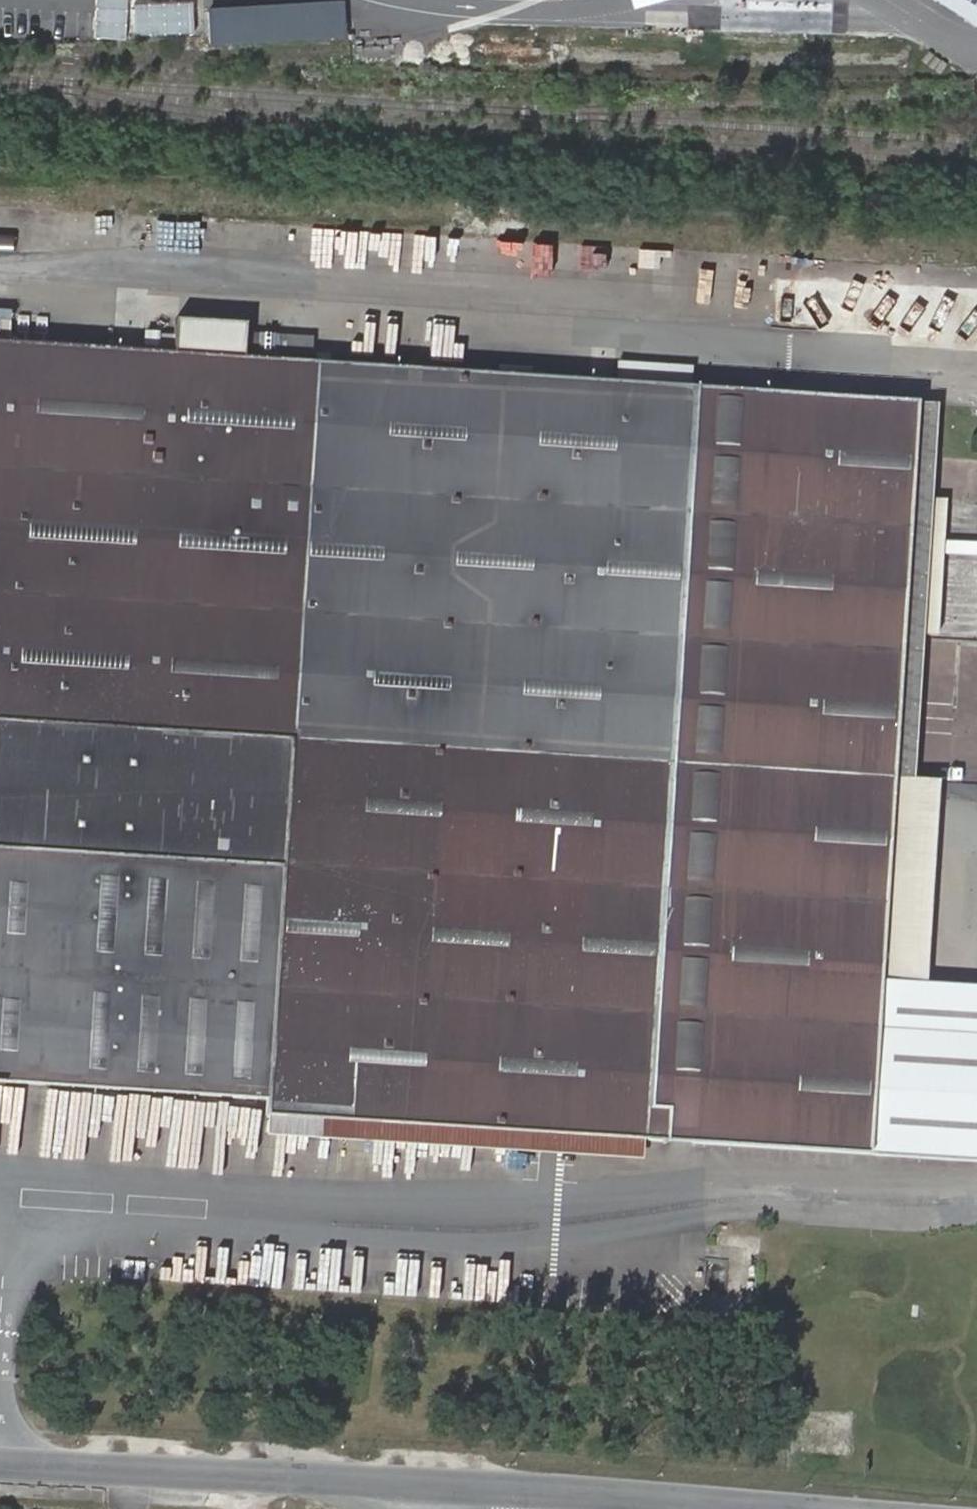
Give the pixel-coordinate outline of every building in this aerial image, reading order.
[(976,22),(976,0),(942,0),(976,22)] [(8,337),(10,308),(0,307),(0,337),(8,337)] [(875,973),(912,401),(0,341),(0,1079),(267,1094),(266,1111),(640,1135),(864,1150),(875,973)] [(875,973),(864,1150),(976,1157),(976,980),(875,973)] [(640,1135),(266,1111),(265,1134),(639,1160),(640,1135)]
